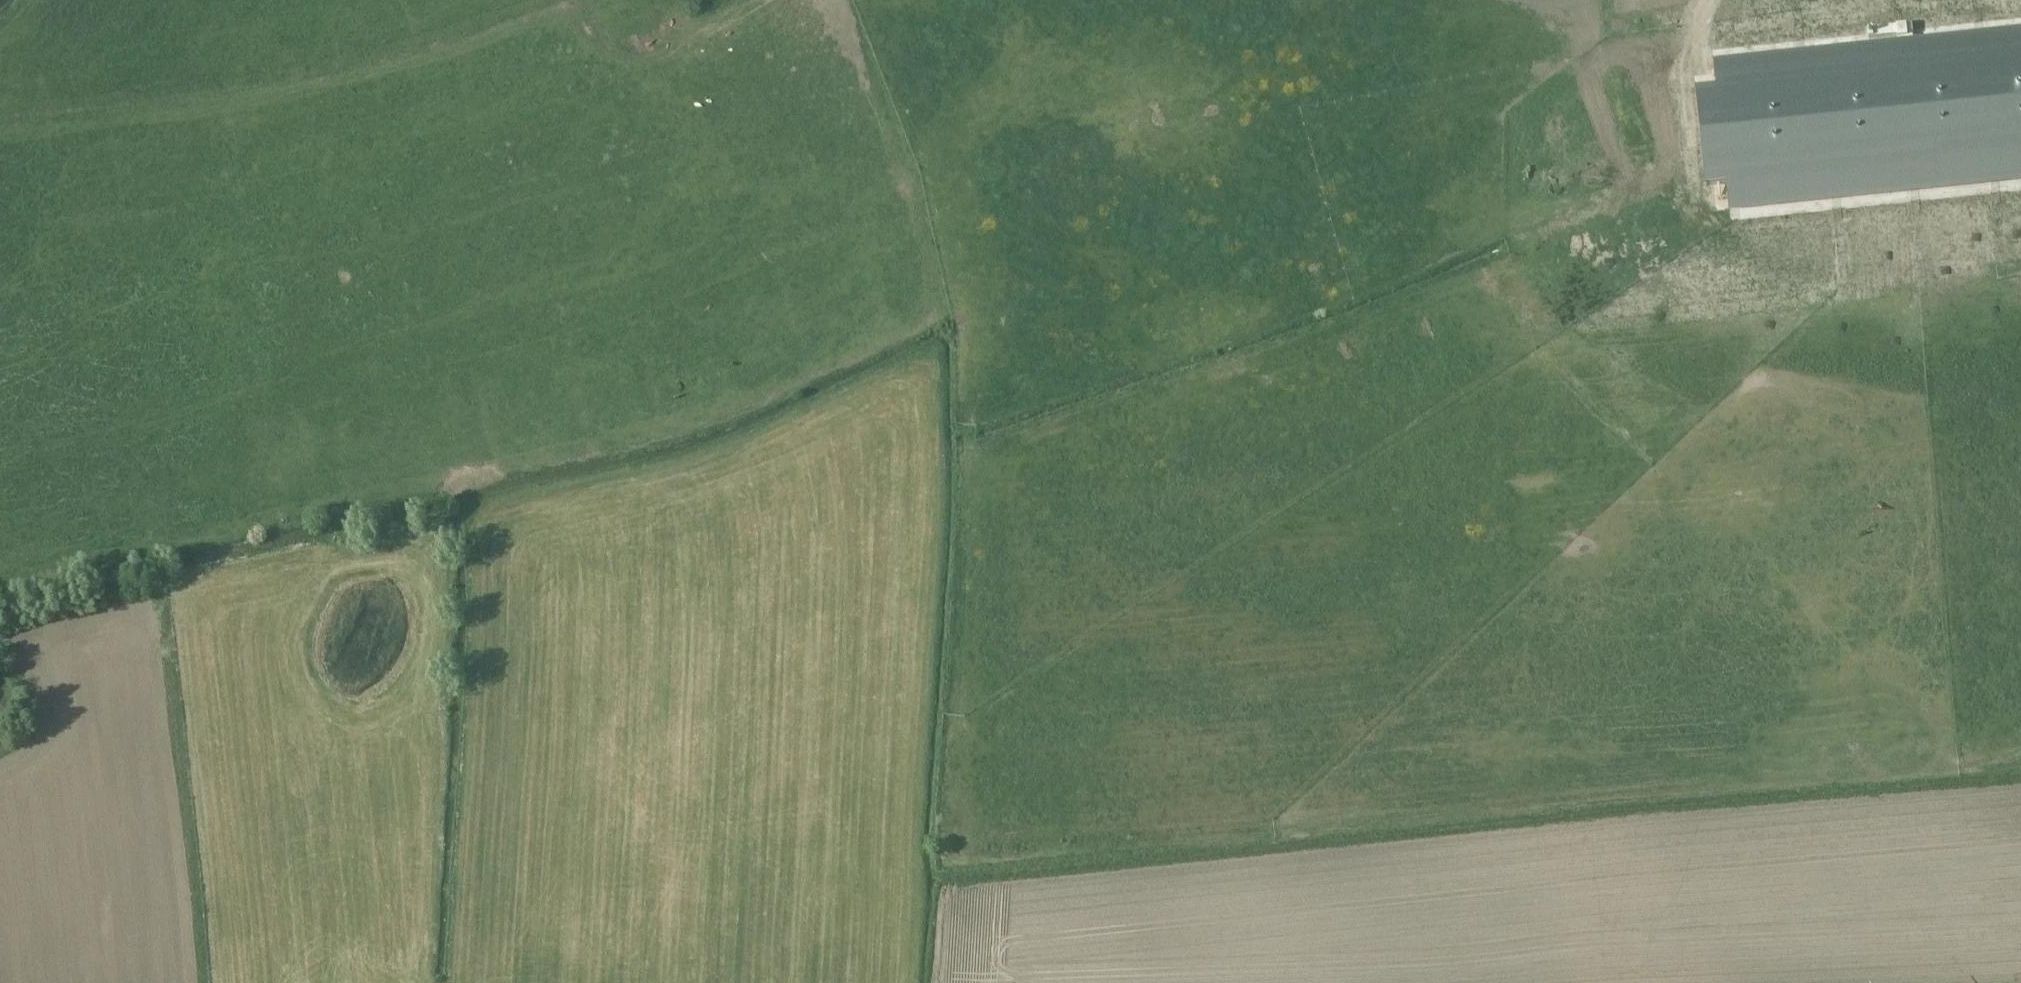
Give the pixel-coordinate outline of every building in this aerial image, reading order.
[(1769,0),(1673,0),(1673,8),(1769,0)] [(2020,16),(2020,0),(1929,0),(1930,4),(1862,10),(1864,30),(2020,16)] [(1676,19),(1679,53),(1747,47),(1747,43),(1784,40),(1784,36),(1806,34),(1803,7),(1676,19)] [(1714,63),(1716,87),(1726,184),(1729,208),(2020,178),(2020,30),(1714,63)]
